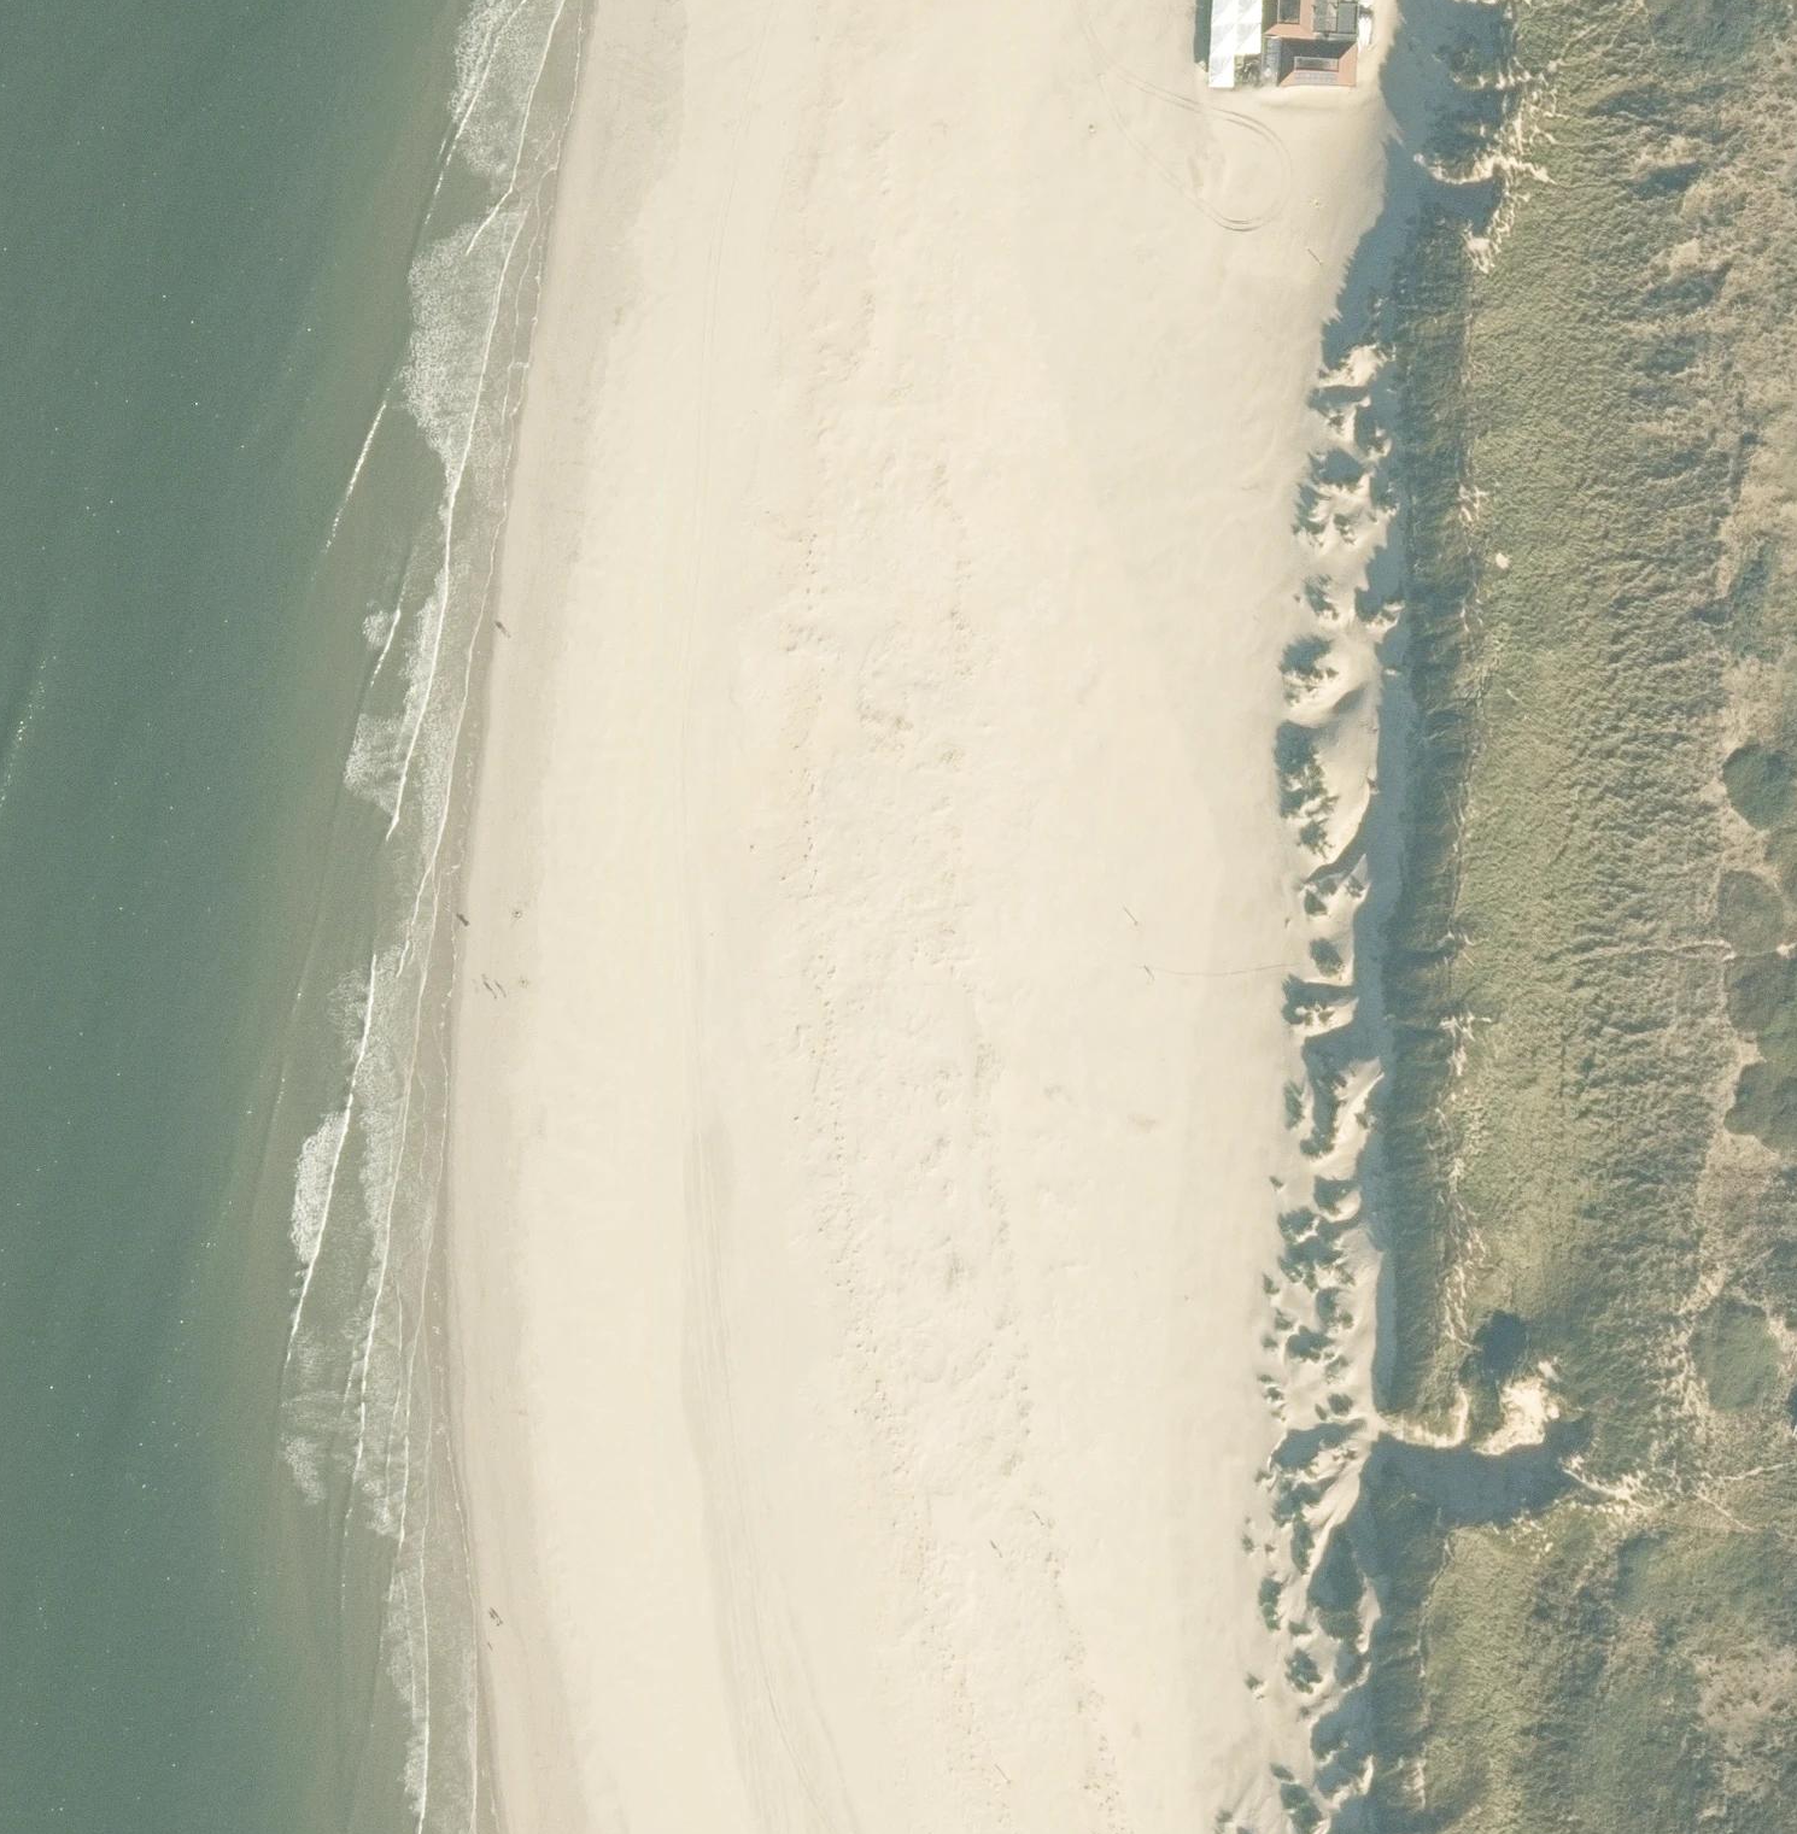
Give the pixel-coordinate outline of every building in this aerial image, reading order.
[(1269,24),(1265,24),(1263,76),(1356,80),(1360,0),(1270,0),(1269,24)]
